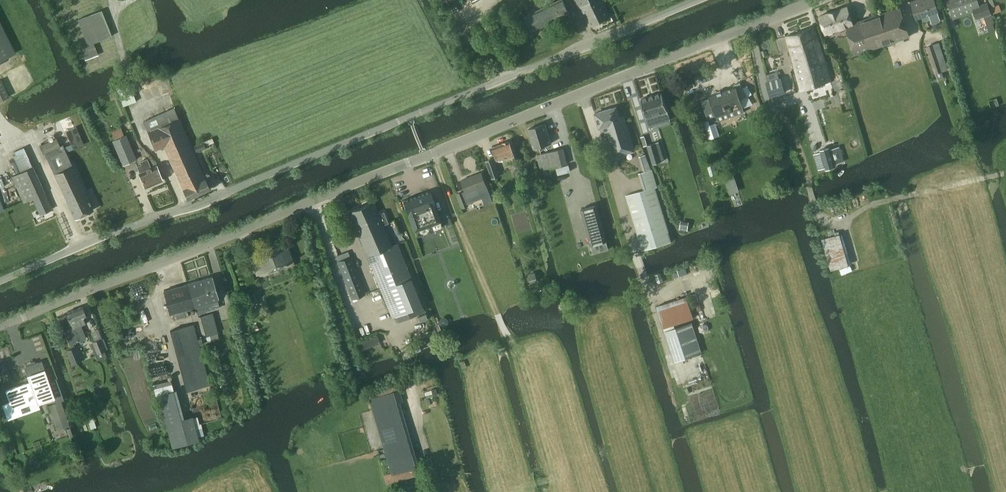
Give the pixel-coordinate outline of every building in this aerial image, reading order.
[(525,15),(531,29),(569,12),(564,0),(559,0),(525,15)] [(585,17),(607,6),(604,0),(576,0),(585,17)] [(916,18),(928,14),(931,23),(933,24),(939,21),(940,20),(937,11),(938,11),(934,0),(921,0),(920,0),(913,0),(910,1),(916,18)] [(987,3),(973,7),(976,18),(983,15),(986,25),(992,23),(989,14),(990,13),(987,3)] [(611,15),(607,6),(585,17),(590,26),(611,15)] [(847,6),(819,15),(825,34),(847,26),(856,54),(908,36),(899,8),(853,23),(847,6)] [(111,36),(101,10),(78,18),(88,45),(81,47),(85,59),(99,53),(95,42),(111,36)] [(14,53),(0,26),(0,60),(14,53)] [(837,60),(832,57),(828,58),(828,60),(824,61),(814,27),(786,36),(802,90),(830,80),(825,65),(829,64),(833,76),(840,73),(837,60)] [(933,44),(926,46),(934,71),(935,73),(942,71),(933,44)] [(781,78),(766,82),(770,97),(785,93),(781,78)] [(8,97),(1,81),(0,81),(0,101),(8,97)] [(710,98),(701,101),(706,113),(714,111),(716,115),(716,116),(742,107),(740,100),(747,96),(739,82),(735,84),(736,86),(725,90),(709,95),(710,98)] [(124,106),(136,101),(129,84),(117,89),(124,106)] [(846,90),(838,93),(841,100),(848,98),(846,90)] [(641,99),(648,121),(669,114),(662,92),(653,95),(653,94),(649,96),(641,99)] [(616,106),(595,113),(599,128),(603,127),(605,131),(608,131),(615,156),(634,151),(623,116),(619,117),(616,106)] [(174,107),(143,121),(143,122),(157,153),(165,149),(177,176),(199,166),(174,107)] [(759,108),(752,111),(756,118),(760,115),(762,114),(759,108)] [(756,118),(754,118),(758,126),(764,123),(760,115),(756,118)] [(118,119),(108,123),(111,131),(121,127),(118,119)] [(546,124),(528,129),(533,148),(551,143),(546,124)] [(65,131),(74,150),(85,144),(76,126),(65,131)] [(121,127),(112,131),(115,138),(124,134),(121,127)] [(137,159),(127,135),(113,141),(123,165),(137,159)] [(44,154),(45,154),(54,174),(74,218),(93,209),(72,162),(65,151),(62,144),(60,146),(56,138),(40,146),(44,154)] [(507,161),(515,159),(513,154),(514,153),(509,140),(492,146),(497,160),(505,157),(507,161)] [(648,144),(654,163),(662,161),(660,154),(663,153),(659,141),(656,142),(655,142),(648,144)] [(202,142),(193,146),(196,152),(205,149),(202,142)] [(16,154),(14,155),(21,172),(33,167),(25,150),(24,147),(15,151),(16,154)] [(820,152),(814,154),(818,169),(825,167),(826,169),(835,166),(834,164),(830,149),(829,147),(820,150),(820,152)] [(541,169),(556,165),(567,163),(563,148),(537,154),(541,169)] [(639,173),(644,190),(654,187),(657,186),(652,169),(651,169),(646,154),(639,156),(643,171),(639,173)] [(137,166),(139,172),(145,187),(162,180),(157,165),(150,167),(147,159),(143,160),(144,163),(137,166)] [(493,177),(499,175),(492,159),(487,161),(493,177)] [(199,166),(177,176),(188,198),(209,189),(206,181),(210,179),(208,174),(204,176),(199,166)] [(467,192),(486,185),(481,172),(462,180),(467,192)] [(735,176),(725,179),(728,187),(737,184),(735,176)] [(40,183),(20,192),(24,202),(33,198),(45,192),(40,183)] [(671,241),(654,187),(644,190),(626,195),(642,249),(671,241)] [(435,203),(430,191),(403,200),(407,213),(408,213),(416,236),(442,227),(434,204),(435,203)] [(462,207),(468,205),(463,191),(457,194),(462,207)] [(45,192),(33,198),(40,214),(52,208),(45,192)] [(349,211),(367,255),(392,246),(387,234),(382,236),(379,228),(383,226),(383,225),(387,223),(383,212),(376,215),(371,202),(349,211)] [(597,205),(581,209),(591,244),(607,240),(597,205)] [(367,255),(366,256),(391,318),(394,317),(422,305),(397,243),(392,246),(367,255)] [(257,275),(294,261),(288,247),(281,249),(280,246),(275,249),(276,251),(251,261),(257,275)] [(352,299),(365,293),(350,256),(337,262),(352,299)] [(537,280),(535,272),(528,274),(530,283),(537,280)] [(212,276),(164,290),(170,314),(172,314),(173,314),(187,309),(187,310),(218,301),(217,299),(219,298),(212,276)] [(248,293),(241,295),(243,303),(251,300),(248,293)] [(82,317),(86,315),(82,306),(66,312),(72,327),(64,330),(69,344),(70,344),(73,343),(85,338),(80,325),(85,323),(82,317)] [(213,312),(200,315),(206,336),(218,333),(213,312)] [(691,322),(665,330),(674,360),(701,352),(691,322)] [(186,390),(209,384),(193,324),(170,331),(186,390)] [(105,350),(100,339),(93,342),(97,353),(105,350)] [(73,343),(70,344),(72,349),(67,351),(72,364),(80,360),(75,347),(73,343)] [(378,345),(357,351),(360,359),(380,353),(378,345)] [(51,391),(44,370),(41,361),(35,363),(34,361),(31,362),(32,365),(25,367),(30,382),(6,390),(12,408),(36,400),(38,403),(54,397),(55,402),(63,400),(59,388),(51,391)] [(171,379),(153,383),(156,394),(174,390),(171,379)] [(397,391),(395,384),(370,391),(372,399),(370,399),(392,472),(383,474),(385,484),(418,475),(416,466),(397,402),(402,401),(399,391),(397,391)] [(61,401),(48,406),(50,412),(63,407),(61,401)] [(96,427),(90,409),(84,411),(91,429),(96,427)] [(68,420),(55,425),(57,430),(70,425),(68,420)]
